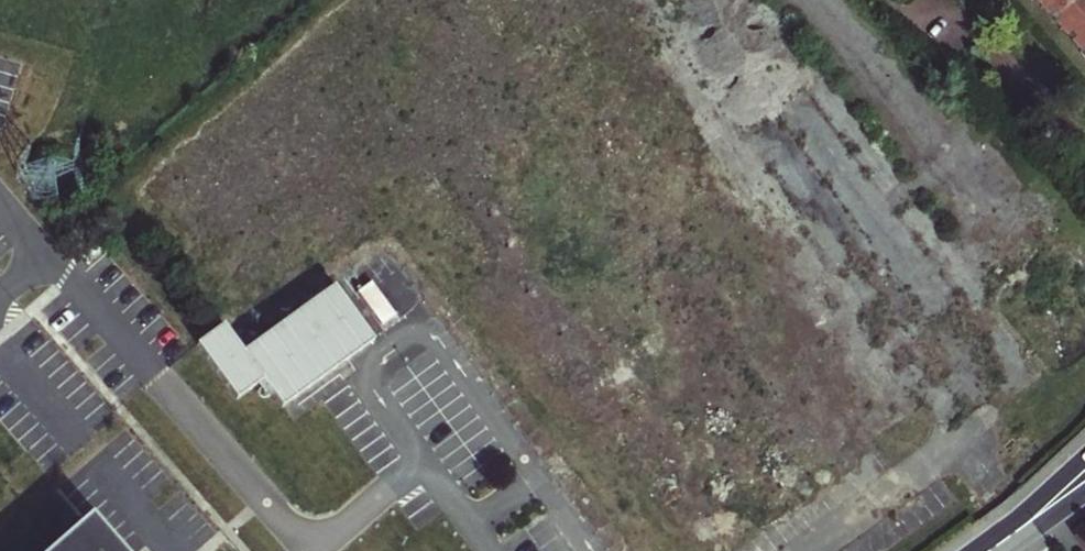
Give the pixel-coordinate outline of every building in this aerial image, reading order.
[(1041,9),(1052,0),(1034,0),(1041,9)] [(1041,9),(1084,59),(1084,0),(1052,0),(1041,9)] [(332,285),(241,350),(222,325),(194,345),(235,401),(260,380),(280,408),(373,342),(332,285)] [(89,521),(55,550),(117,550),(89,521)] [(1074,536),(1084,550),(1084,527),(1074,536)]
